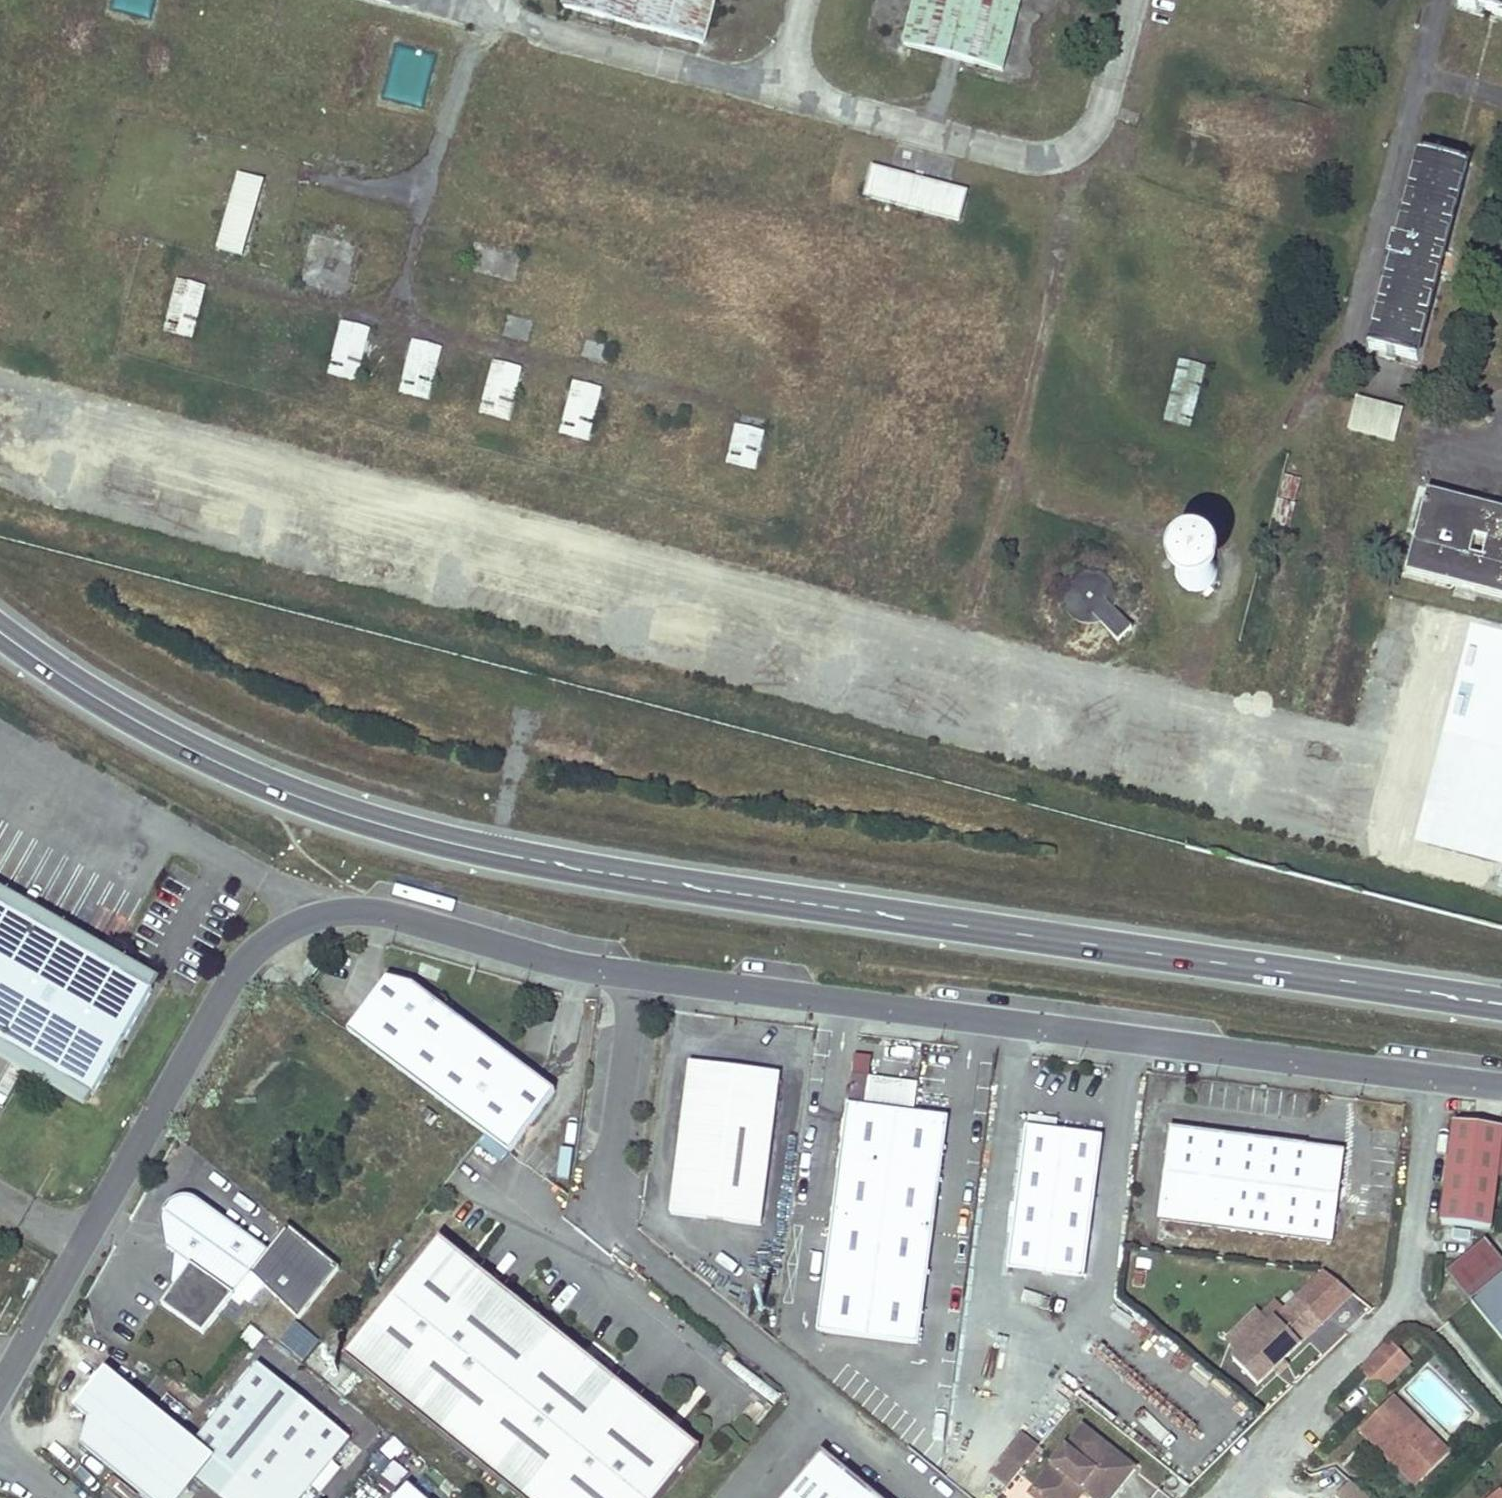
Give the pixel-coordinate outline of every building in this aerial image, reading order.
[(557,10),(702,49),(716,0),(560,0),(557,10)] [(904,45),(1003,70),(1021,0),(916,0),(904,45)] [(1459,4),(1501,16),(1501,0),(1460,0),(1459,4)] [(1468,165),(1420,152),(1397,242),(1394,241),(1390,258),(1392,258),(1369,347),(1417,360),(1440,271),(1441,271),(1446,254),(1445,254),(1468,165)] [(959,221),(966,192),(873,168),(866,196),(959,221)] [(243,256),(264,183),(239,176),(219,249),(243,256)] [(194,338),(207,289),(177,281),(164,330),(194,338)] [(359,380),(372,331),(341,323),(328,373),(359,380)] [(430,399),(443,350),(413,342),(400,391),(430,399)] [(1191,428),(1207,367),(1179,359),(1163,421),(1191,428)] [(510,420),(523,371),(493,363),(480,412),(510,420)] [(590,440),(603,391),(572,383),(560,432),(590,440)] [(1394,442),(1402,411),(1357,399),(1349,430),(1394,442)] [(756,469),(765,432),(736,425),(726,461),(756,469)] [(1427,491),(1406,573),(1501,598),(1501,511),(1495,509),(1493,514),(1481,511),(1482,506),(1427,491)] [(1495,509),(1482,506),(1481,511),(1493,514),(1495,509)] [(1213,581),(1217,569),(1216,563),(1208,553),(1196,549),(1190,550),(1180,558),(1176,569),(1180,581),(1190,588),(1197,589),(1209,586),(1213,581)] [(1115,610),(1117,594),(1113,584),(1107,577),(1096,573),(1087,572),(1073,579),(1066,588),(1064,596),(1067,611),(1076,621),(1090,626),(1101,624),(1119,641),(1132,628),(1115,610)] [(0,904),(0,1057),(119,1126),(185,1013),(0,904)] [(430,1099),(508,1155),(553,1094),(409,990),(382,982),(343,1030),(430,1099)] [(709,1064),(690,1062),(671,1213),(762,1224),(780,1073),(735,1068),(733,1087),(707,1084),(709,1064)] [(735,1068),(709,1064),(707,1084),(733,1087),(735,1068)] [(947,1119),(847,1106),(816,1329),(915,1343),(947,1119)] [(1493,1230),(1501,1147),(1501,1129),(1454,1123),(1443,1225),(1493,1230)] [(1343,1152),(1169,1127),(1158,1220),(1330,1243),(1343,1152)] [(1101,1139),(1026,1129),(1012,1234),(1086,1244),(1101,1139)] [(202,1337),(247,1278),(297,1319),(338,1269),(287,1227),(266,1252),(197,1200),(191,1198),(185,1197),(181,1198),(175,1199),(171,1200),(168,1202),(164,1206),(160,1213),(159,1221),(158,1227),(160,1234),(161,1237),(162,1240),(164,1243),(194,1266),(164,1308),(202,1337)] [(1086,1244),(1012,1234),(1007,1268),(1082,1279),(1086,1244)] [(697,1450),(441,1235),(343,1352),(516,1497),(657,1497),(697,1450)] [(1471,1304),(1501,1342),(1501,1278),(1471,1304)] [(1259,1388),(1322,1325),(1297,1300),(1234,1363),(1259,1388)] [(297,1323),(280,1344),(302,1363),(319,1342),(297,1323)] [(1407,1362),(1388,1343),(1360,1368),(1380,1387),(1407,1362)] [(352,1442),(259,1364),(194,1441),(212,1457),(216,1460),(259,1497),(305,1497),(352,1442)] [(104,1366),(70,1405),(85,1417),(79,1445),(142,1497),(181,1497),(212,1457),(104,1366)] [(1446,1452),(1394,1400),(1363,1431),(1415,1483),(1446,1452)] [(1032,1497),(1071,1497),(1078,1489),(1087,1496),(1090,1497),(1116,1497),(1137,1473),(1085,1431),(1031,1497),(1032,1497)] [(1026,1433),(993,1475),(1010,1489),(1044,1448),(1026,1433)] [(821,1454),(785,1497),(875,1497),(821,1454)] [(221,1497),(259,1497),(216,1460),(198,1479),(221,1497)] [(1345,1488),(1335,1497),(1355,1497),(1345,1488)] [(1071,1497),(1085,1497),(1087,1496),(1078,1489),(1071,1497)]
